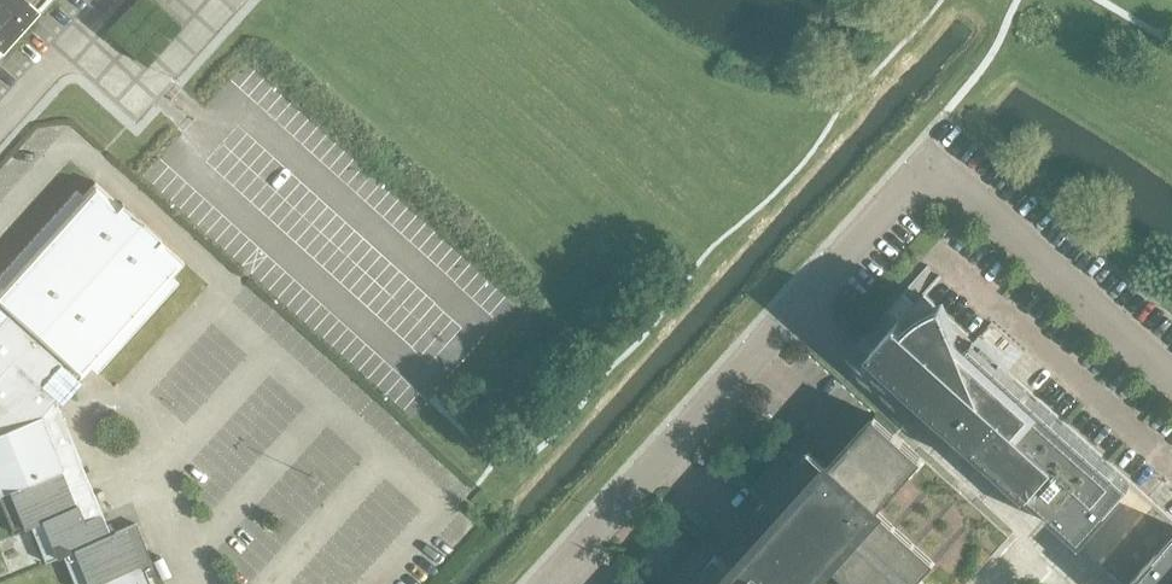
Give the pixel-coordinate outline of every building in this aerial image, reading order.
[(34,0),(0,0),(0,38),(34,0)] [(150,559),(135,523),(109,533),(57,402),(68,389),(90,364),(96,370),(178,280),(172,274),(184,260),(159,240),(161,238),(121,202),(119,204),(95,182),(82,195),(76,189),(0,274),(0,285),(1,286),(0,287),(0,502),(12,531),(29,524),(44,561),(62,554),(74,583),(91,583),(94,583),(151,583),(147,576),(155,572),(150,559)] [(897,320),(910,332),(927,313),(974,354),(981,346),(946,318),(909,284),(855,344),(1123,583),(1133,583),(1130,581),(1171,534),(1171,518),(1131,481),(1081,537),(872,348),(897,320)] [(993,358),(981,346),(974,354),(927,313),(910,332),(897,320),(872,348),(1081,537),(1131,481),(999,363),(992,370),(986,366),(993,358)] [(729,576),(710,558),(696,574),(689,568),(680,577),(687,583),(808,583),(827,563),(851,583),(913,583),(934,561),(876,509),(896,487),(923,457),(875,414),(855,436),(822,472),(803,455),(789,471),(782,464),(773,474),(780,480),(766,496),(785,513),(756,546),(729,576)] [(1009,535),(923,457),(896,487),(876,509),(934,561),(913,583),(964,583),(1009,535)] [(1130,581),(1133,583),(1171,583),(1171,534),(1130,581)] [(827,563),(808,583),(851,583),(827,563)]
